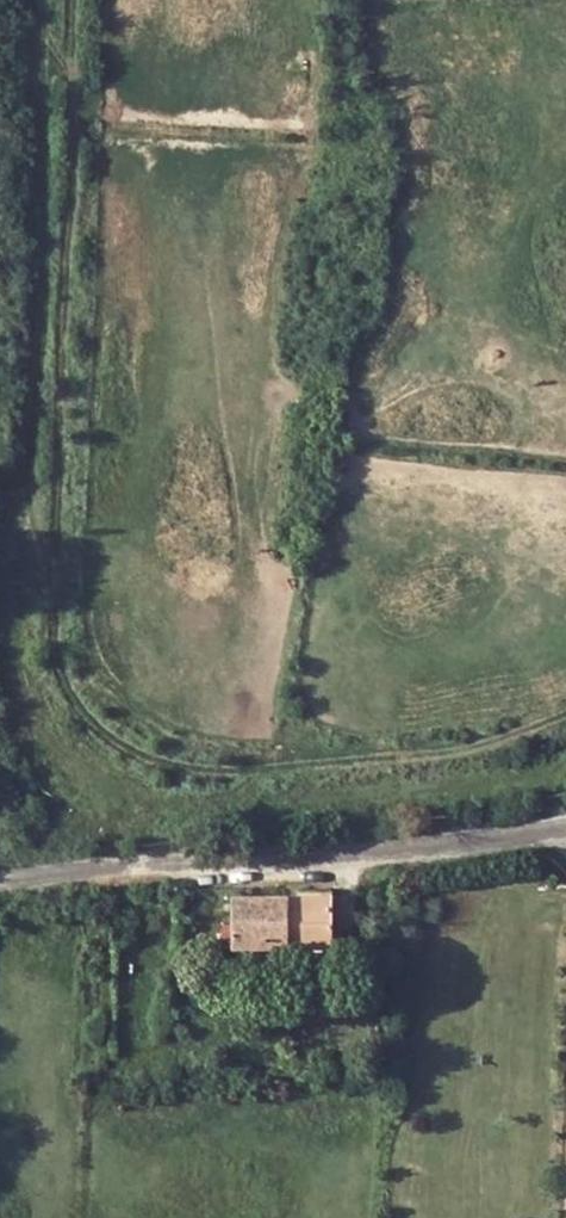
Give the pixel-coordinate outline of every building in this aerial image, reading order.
[(321,894),(231,895),(230,946),(333,946),(334,886),(321,886),(321,894)]
